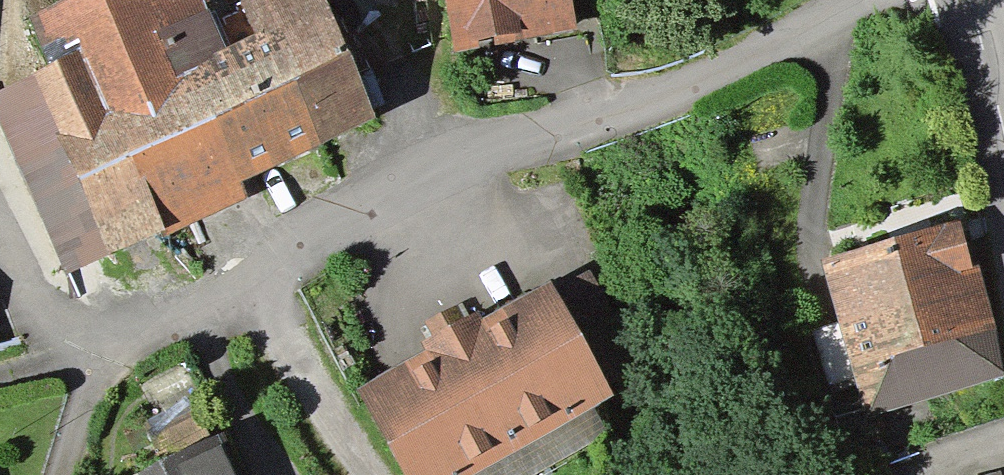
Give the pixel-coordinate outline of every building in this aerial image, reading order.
[(59,268),(151,229),(144,213),(316,138),(302,105),(274,42),(259,48),(226,62),(210,25),(202,29),(189,0),(84,0),(31,23),(53,71),(0,94),(0,136),(59,268)] [(302,105),(316,138),(364,118),(330,36),(355,25),(345,0),(259,0),(241,8),(259,48),(274,42),(302,105)] [(448,44),(569,24),(565,0),(441,0),(448,44)] [(827,264),(845,325),(809,336),(825,388),(851,380),(861,412),(985,372),(946,226),(826,262),(827,264)] [(408,474),(450,474),(460,469),(464,474),(530,474),(604,434),(585,401),(592,397),(589,392),(628,371),(579,283),(474,341),(466,325),(424,348),(433,364),(367,400),(408,474)] [(162,468),(146,474),(224,474),(210,445),(199,451),(179,410),(143,428),(162,468)]
